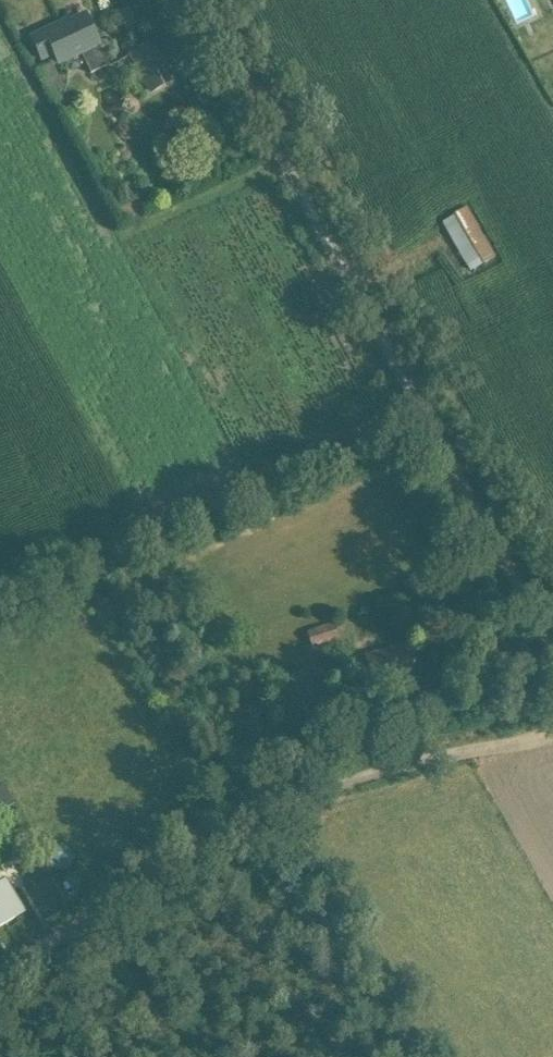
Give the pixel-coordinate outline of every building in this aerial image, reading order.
[(129,33),(140,27),(130,6),(118,12),(129,33)] [(99,44),(85,15),(61,27),(60,24),(32,37),(43,62),(55,56),(60,65),(83,54),(92,73),(110,65),(100,43),(99,44)] [(151,92),(173,80),(152,43),(130,55),(151,92)] [(123,214),(142,204),(138,196),(119,205),(123,214)] [(126,221),(145,212),(142,204),(123,214),(126,221)] [(472,271),(494,257),(466,209),(443,222),(472,271)] [(313,648),(339,639),(333,622),(307,631),(313,648)] [(373,676),(415,664),(412,650),(410,645),(396,649),(368,657),(373,676)] [(25,912),(5,880),(0,883),(0,926),(25,912)]
